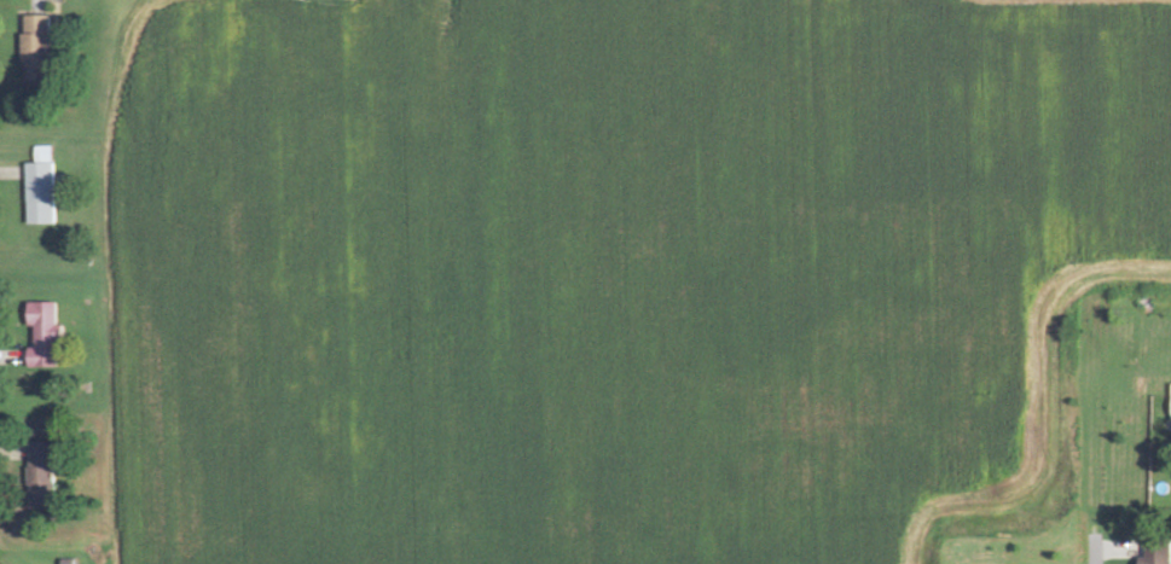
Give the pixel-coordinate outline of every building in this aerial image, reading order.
[(30,16),(31,81),(57,81),(56,15),(30,16)] [(32,225),(60,224),(59,146),(40,147),(41,164),(31,164),(32,225)] [(35,303),(35,327),(40,327),(40,348),(35,348),(34,368),(63,368),(65,303),(35,303)] [(58,446),(36,447),(37,501),(59,500),(58,446)] [(1145,541),(1145,558),(1138,558),(1138,563),(1170,563),(1170,542),(1145,541)]
